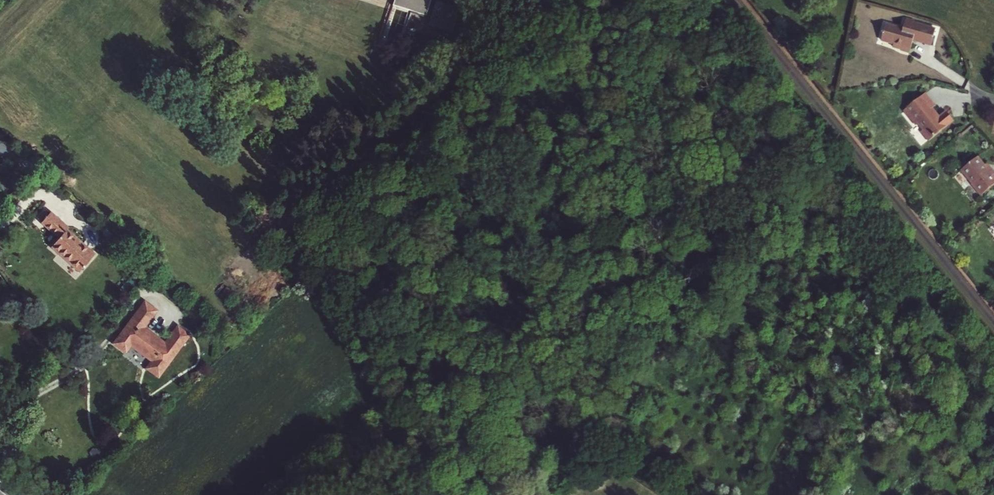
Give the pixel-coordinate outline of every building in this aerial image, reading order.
[(379,43),(399,49),(411,11),(426,16),(431,0),(394,0),(393,5),(391,5),(390,9),(379,43)] [(900,50),(909,52),(913,38),(930,43),(935,28),(914,22),(905,19),(902,28),(886,23),(881,36),(894,40),(893,44),(892,45),(901,48),(900,50)] [(920,131),(918,133),(926,143),(951,123),(943,113),(936,118),(930,109),(933,107),(923,94),(901,112),(913,126),(915,125),(920,131)] [(979,196),(993,183),(993,174),(989,168),(987,170),(983,165),(976,155),(960,169),(979,196)] [(49,248),(77,273),(94,253),(66,229),(68,227),(50,212),(39,224),(57,239),(49,248)] [(152,361),(146,368),(158,377),(188,336),(177,327),(165,343),(158,338),(157,340),(149,334),(151,333),(143,327),(155,311),(144,303),(114,344),(125,352),(130,345),(152,361)]
